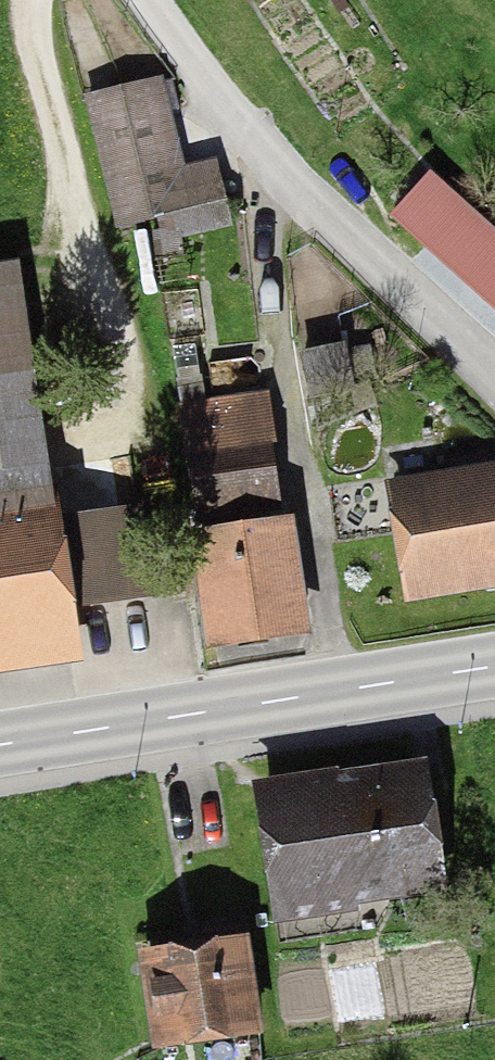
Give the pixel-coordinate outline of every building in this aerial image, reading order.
[(168,94),(80,114),(110,246),(154,236),(160,262),(234,245),(219,179),(188,186),(168,94)] [(389,240),(494,334),(494,251),(430,194),(389,240)] [(64,630),(59,598),(151,585),(139,503),(44,517),(10,278),(0,280),(0,639),(64,630)] [(261,418),(169,428),(181,539),(273,530),(261,418)] [(381,500),(400,626),(494,612),(494,484),(381,500)] [(283,539),(182,556),(203,679),(303,662),(283,539)] [(420,781),(242,806),(261,932),(438,906),(420,781)] [(236,930),(144,944),(158,1039),(250,1025),(236,930)]
